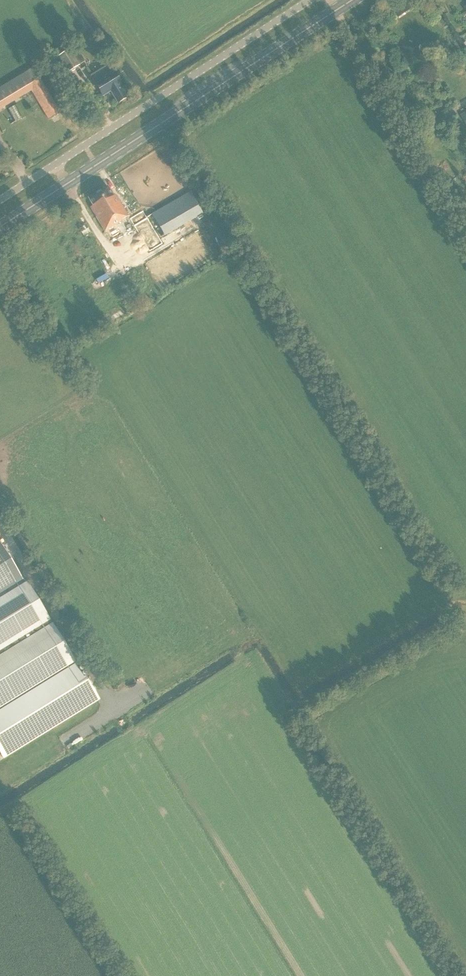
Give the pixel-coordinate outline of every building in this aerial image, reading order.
[(59,56),(68,72),(80,65),(79,64),(83,62),(80,56),(76,59),(70,49),(59,56)] [(121,84),(114,73),(109,64),(91,75),(96,84),(95,85),(102,96),(110,91),(118,103),(126,98),(119,86),(121,84)] [(48,119),(60,112),(39,78),(33,68),(0,87),(0,109),(31,91),(48,119)] [(25,117),(17,104),(8,109),(16,121),(22,118),(22,119),(25,117)] [(113,196),(108,186),(88,198),(93,205),(90,207),(104,232),(122,222),(120,220),(128,215),(116,194),(113,196)] [(147,216),(143,210),(129,218),(148,251),(162,244),(159,238),(202,214),(189,192),(147,216)] [(0,325),(11,342),(20,337),(9,319),(0,325)] [(23,579),(0,542),(0,593),(23,579)] [(27,581),(0,598),(0,708),(76,662),(27,581)] [(0,708),(0,753),(4,759),(100,700),(76,662),(0,708)]
